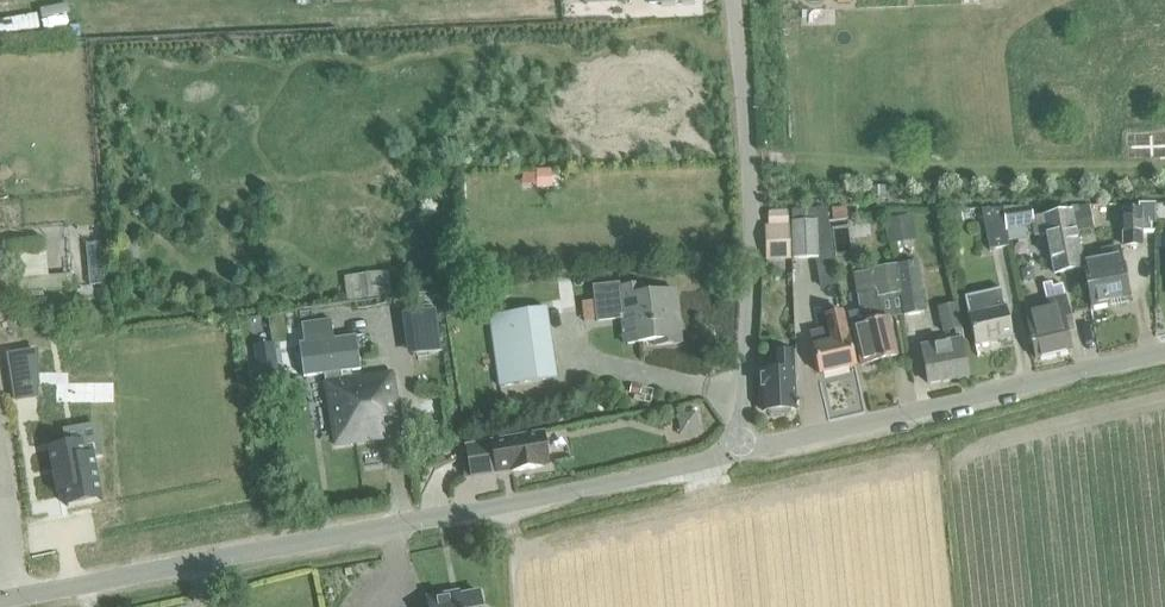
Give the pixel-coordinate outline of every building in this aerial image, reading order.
[(551,169),(536,170),(537,181),(552,180),(551,169)] [(890,186),(868,186),(868,200),(890,199),(890,186)] [(1133,211),(1122,211),(1122,246),(1122,247),(1144,248),(1143,231),(1155,231),(1156,204),(1138,203),(1138,210),(1133,211)] [(1086,206),(1072,209),(1073,213),(1078,232),(1094,229),(1090,210),(1086,206)] [(1002,209),(1006,232),(1028,229),(1028,226),(1032,226),(1030,207),(1002,209)] [(845,208),(832,209),(833,220),(846,219),(845,208)] [(1009,246),(1006,232),(1001,208),(982,209),(990,249),(1009,246)] [(1068,211),(1031,218),(1035,236),(1046,234),(1054,274),(1069,271),(1081,269),(1086,269),(1084,260),(1078,232),(1073,213),(1071,213),(1071,211),(1068,212),(1068,211)] [(824,212),(791,213),(792,261),(831,259),(824,212)] [(886,221),(890,245),(916,241),(913,217),(886,221)] [(769,225),(765,225),(766,261),(790,260),(789,225),(769,225)] [(48,277),(44,241),(8,245),(13,294),(72,289),(71,275),(48,277)] [(102,242),(87,243),(90,286),(106,285),(102,242)] [(1103,255),(1084,260),(1086,269),(1090,287),(1094,305),(1133,299),(1122,247),(1122,246),(1101,250),(1103,255)] [(896,267),(891,268),(900,316),(924,313),(917,263),(907,265),(896,267)] [(860,311),(850,313),(853,328),(862,366),(883,361),(896,358),(886,319),(900,316),(891,268),(890,268),(885,269),(854,275),(860,311)] [(1049,309),(1026,315),(1033,344),(1036,358),(1072,352),(1064,317),(1069,316),(1063,286),(1053,288),(1051,282),(1043,284),(1049,309)] [(597,324),(620,321),(623,345),(638,343),(638,345),(655,343),(655,348),(681,345),(677,312),(675,292),(646,294),(645,285),(616,289),(616,286),(593,289),(597,324)] [(456,292),(443,294),(445,307),(458,305),(456,292)] [(966,299),(969,315),(976,346),(1013,339),(1007,307),(1000,292),(966,299)] [(962,329),(958,304),(937,309),(942,334),(945,333),(947,342),(921,346),(929,385),(970,378),(962,339),(961,329),(962,329)] [(809,334),(812,345),(820,375),(856,368),(848,337),(841,313),(825,317),(828,329),(809,334)] [(311,323),(313,342),(332,340),(330,320),(311,323)] [(391,373),(359,378),(358,371),(360,371),(356,337),(332,340),(313,342),(299,344),(304,378),(325,375),(326,382),(336,446),(384,440),(384,422),(399,419),(391,373)] [(36,352),(8,356),(16,401),(36,398),(36,352)] [(789,411),(797,411),(796,408),(798,408),(798,405),(796,405),(794,355),(772,356),(772,373),(760,374),(762,412),(769,412),(772,416),(787,415),(789,411)] [(277,369),(258,372),(260,384),(283,380),(281,369),(277,369)] [(478,452),(468,454),(472,476),(500,472),(499,466),(499,463),(506,462),(506,464),(508,474),(549,467),(543,434),(476,445),(478,452)] [(103,500),(95,459),(94,454),(92,454),(93,458),(87,459),(83,441),(81,441),(82,445),(66,448),(50,451),(49,448),(47,448),(56,495),(58,494),(57,491),(63,490),(67,507),(69,507),(68,503),(100,497),(101,501),(103,500)] [(479,594),(449,600),(448,596),(427,600),(429,606),(482,606),(479,594)]
